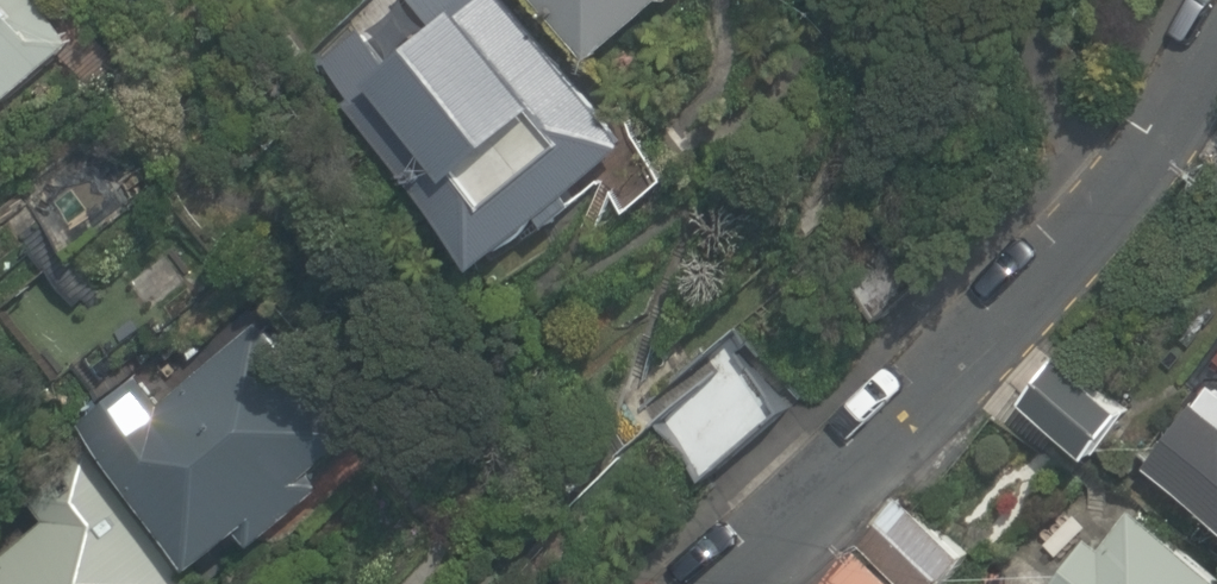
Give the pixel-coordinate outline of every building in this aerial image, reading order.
[(98,47),(56,0),(0,0),(0,136),(98,47)] [(511,0),(417,0),(450,36),(408,75),(362,25),(322,62),(525,284),(619,198),(654,236),(693,200),(511,0)] [(608,61),(681,0),(557,0),(608,61)] [(139,357),(80,410),(229,573),(262,543),(275,557),(342,495),(331,482),(366,450),(315,394),(330,381),(263,307),(171,391),(139,357)] [(1160,473),(1216,514),(1216,336),(1210,332),(1177,379),(1210,402),(1160,473)] [(791,404),(736,335),(648,407),(703,475),(791,404)] [(1145,404),(1069,354),(1036,405),(1114,451),(1145,404)] [(98,469),(0,554),(0,583),(197,583),(98,469)] [(913,499),(881,544),(934,583),(968,583),(992,551),(913,499)] [(1146,521),(1126,550),(1115,543),(1087,583),(1216,583),(1216,570),(1146,521)] [(862,557),(847,583),(904,583),(862,557)]
